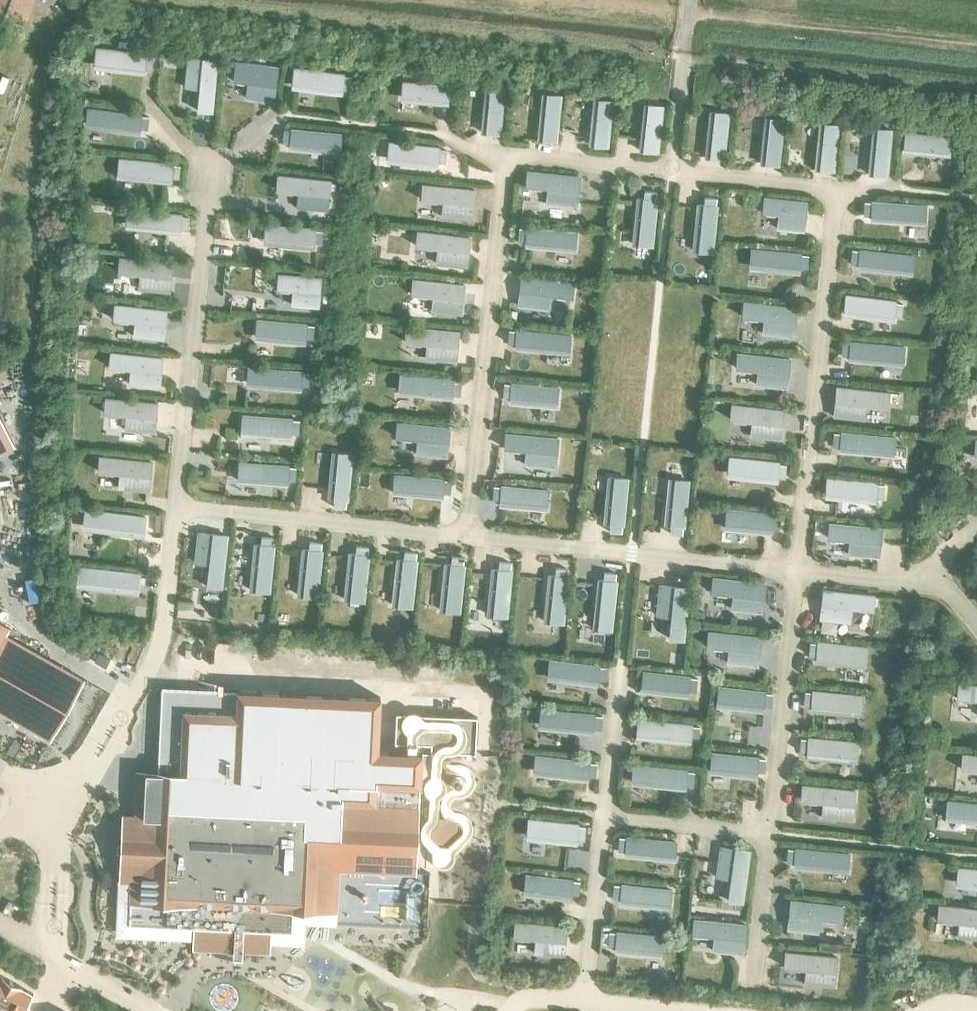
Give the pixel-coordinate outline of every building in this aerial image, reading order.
[(8,2),(3,0),(0,0),(0,16),(1,16),(4,11),(15,15),(19,8),(21,8),(27,11),(31,0),(8,0),(8,2)] [(90,67),(143,72),(143,68),(151,69),(152,57),(145,56),(145,54),(92,48),(90,67)] [(197,110),(211,112),(217,60),(188,57),(185,87),(199,88),(199,95),(196,95),(195,103),(198,104),(197,110)] [(227,59),(225,74),(231,75),(231,77),(240,78),(240,76),(247,77),(245,92),(274,96),(279,67),(227,59)] [(292,88),(344,94),(345,90),(353,91),(354,79),(346,78),(347,76),(294,70),(292,88)] [(449,82),(401,78),(400,98),(448,102),(449,82)] [(487,85),(482,132),(500,134),(505,87),(487,85)] [(542,92),(538,140),(557,142),(561,94),(542,92)] [(594,96),(589,145),(608,146),(612,98),(594,96)] [(644,101),(639,150),(657,152),(662,103),(644,101)] [(86,127),(139,132),(139,128),(147,129),(148,117),(140,116),(141,114),(88,108),(86,127)] [(710,108),(705,157),(723,158),(728,110),(710,108)] [(765,113),(760,162),(778,164),(783,115),(765,113)] [(820,119),(815,168),(833,170),(838,121),(820,119)] [(873,125),(868,173),(887,175),(891,126),(873,125)] [(283,150),(336,156),(338,138),(285,132),(285,134),(277,133),(276,145),(284,146),(283,150)] [(903,151),(952,156),(954,138),(905,133),(903,151)] [(439,145),(388,140),(385,162),(437,167),(438,160),(445,161),(446,148),(439,148),(439,145)] [(117,175),(170,181),(171,176),(179,177),(180,165),(172,165),(172,162),(119,157),(117,175)] [(580,174),(526,169),(525,186),(531,186),(531,188),(541,189),(541,187),(547,188),(545,202),(577,204),(580,174)] [(272,179),(270,194),(277,194),(276,197),(285,198),(285,195),(292,196),(291,211),(320,214),(324,185),(272,179)] [(422,184),(421,198),(427,199),(427,201),(435,202),(436,200),(442,201),(441,215),(471,218),(474,189),(422,184)] [(694,250),(712,252),(718,200),(715,199),(716,191),(704,190),(703,198),(699,198),(694,250)] [(633,251),(652,253),(657,200),(655,200),(656,192),(644,191),(643,199),(639,198),(633,251)] [(805,230),(808,200),(763,195),(761,210),(765,211),(765,213),(775,213),(775,211),(778,211),(776,227),(805,230)] [(871,219),(923,223),(925,205),(872,201),(872,203),(864,202),(863,214),(871,215),(871,219)] [(126,227),(179,232),(179,228),(187,229),(188,217),(180,216),(181,214),(128,208),(126,227)] [(260,241),(313,244),(313,240),(321,240),(321,228),(313,228),(314,225),(261,223),(260,241)] [(518,228),(518,241),(524,241),(524,246),(574,251),(575,231),(525,227),(525,228),(518,228)] [(417,232),(416,246),(422,247),(422,249),(430,250),(431,248),(438,249),(436,263),(466,266),(469,237),(417,232)] [(746,266),(798,271),(799,267),(807,267),(808,255),(800,255),(800,253),(747,248),(746,266)] [(858,267),(910,273),(912,254),(860,249),(859,251),(851,250),(850,262),(858,263),(858,267)] [(120,257),(118,272),(125,272),(124,275),(133,275),(133,273),(140,274),(139,289),(169,292),(172,263),(120,257)] [(278,274),(277,288),(283,289),(283,291),(292,292),(292,290),(299,290),(298,305),(328,307),(330,278),(278,274)] [(574,281),(521,274),(517,304),(549,309),(551,293),(556,294),(555,296),(565,297),(565,295),(572,297),(574,281)] [(412,279),(411,294),(417,294),(417,297),(426,297),(426,295),(433,296),(431,311),(461,314),(464,285),(412,279)] [(843,313),(896,320),(897,316),(904,317),(906,305),(898,304),(898,302),(846,295),(843,313)] [(794,336),(797,306),(742,300),(741,314),(748,315),(748,318),(757,319),(758,316),(764,317),(762,333),(794,336)] [(115,305),(113,319),(120,320),(120,322),(128,323),(128,321),(135,321),(134,336),(164,339),(167,310),(115,305)] [(255,338),(308,340),(308,336),(316,336),(316,324),(308,324),(308,322),(256,319),(255,338)] [(406,327),(405,341),(411,342),(411,344),(420,345),(420,342),(427,343),(425,358),(455,361),(458,332),(406,327)] [(508,330),(508,343),(514,343),(515,343),(516,348),(569,353),(571,333),(516,328),(516,330),(508,330)] [(849,359),(901,364),(903,346),(850,341),(850,343),(842,342),(841,354),(849,355),(849,359)] [(789,356),(737,351),(736,368),(743,368),(742,370),(752,371),(752,369),(757,369),(755,383),(786,386),(789,356)] [(110,352),(109,366),(115,367),(115,369),(123,370),(124,368),(131,369),(129,383),(159,386),(162,357),(110,352)] [(246,386),(299,390),(300,386),(308,387),(309,375),(301,374),(301,372),(248,367),(246,386)] [(399,392),(451,398),(452,394),(460,395),(461,383),(453,382),(454,380),(401,374),(399,392)] [(510,401),(563,406),(565,388),(512,383),(512,385),(504,384),(503,396),(511,397),(510,401)] [(887,407),(888,392),(837,387),(833,416),(863,419),(865,404),(872,405),(872,407),(880,408),(880,406),(887,407)] [(105,397),(104,412),(110,412),(110,415),(119,415),(119,413),(126,414),(124,429),(154,432),(157,403),(105,397)] [(732,404),(731,418),(737,419),(737,421),(745,422),(745,420),(752,421),(751,435),(781,439),(784,410),(732,404)] [(15,445),(0,414),(0,452),(15,445)] [(241,433),(294,437),(294,433),(302,433),(303,421),(295,421),(295,419),(242,415),(241,433)] [(448,456),(451,426),(398,421),(396,437),(402,438),(402,440),(412,440),(412,438),(418,439),(417,453),(448,456)] [(561,464),(564,434),(510,429),(509,445),(515,445),(515,447),(525,448),(525,446),(533,446),(531,462),(561,464)] [(839,450),(892,455),(894,437),(841,431),(841,434),(833,433),(832,445),(840,446),(839,450)] [(335,445),(330,498),(334,499),(333,507),(345,508),(346,500),(348,500),(353,447),(335,445)] [(153,460),(98,454),(96,472),(103,473),(102,475),(114,476),(114,474),(118,475),(117,489),(150,492),(153,460)] [(729,455),(727,476),(776,481),(777,476),(785,477),(786,465),(778,464),(778,460),(729,455)] [(238,481),(290,484),(291,480),(299,481),(300,469),(292,468),(292,466),(239,462),(238,481)] [(393,493),(445,497),(446,493),(454,494),(455,482),(447,481),(447,479),(394,475),(393,493)] [(610,524),(610,532),(621,533),(622,524),(625,525),(629,477),(609,476),(605,524),(610,524)] [(825,496),(878,501),(878,497),(886,497),(888,486),(880,485),(880,483),(827,477),(825,496)] [(670,479),(665,532),(667,532),(666,540),(678,541),(679,533),(683,534),(688,481),(670,479)] [(493,505),(545,509),(547,491),(494,486),(494,489),(486,488),(485,500),(493,501),(493,505)] [(86,508),(84,529),(143,535),(146,515),(86,508)] [(723,529),(771,533),(772,527),(780,527),(781,515),(773,515),(773,513),(726,509),(723,529)] [(880,556),(883,526),(829,521),(828,537),(834,537),(833,539),(843,539),(844,537),(850,538),(848,554),(880,556)] [(223,586),(229,534),(199,530),(196,562),(211,564),(211,569),(209,569),(208,579),(210,579),(209,585),(223,586)] [(253,542),(248,590),(269,592),(274,544),(272,544),(273,537),(261,536),(260,543),(253,542)] [(302,546),(296,595),(317,597),(322,549),(320,549),(321,542),(308,541),(308,547),(302,546)] [(349,551),(344,600),(364,601),(369,554),(367,553),(368,546),(356,545),(356,551),(349,551)] [(396,556),(391,605),(412,607),(417,559),(415,559),(416,553),(404,551),(403,557),(396,556)] [(445,562),(439,610),(459,612),(465,564),(463,563),(464,557),(452,556),(451,562),(445,562)] [(493,567),(488,615),(508,617),(513,569),(511,569),(512,562),(500,561),(499,568),(493,567)] [(78,566),(76,586),(137,593),(139,573),(78,566)] [(544,622),(564,623),(569,575),(567,575),(567,568),(555,566),(555,573),(549,573),(544,622)] [(593,629),(613,630),(617,579),(615,579),(616,572),(604,570),(603,577),(598,577),(593,629)] [(763,611),(766,582),(712,575),(710,590),(717,591),(717,593),(727,593),(727,591),(733,592),(731,608),(763,611)] [(670,637),(684,638),(689,586),(659,583),(657,613),(672,615),(671,622),(669,621),(668,630),(670,630),(670,637)] [(876,594),(823,588),(820,619),(851,623),(852,609),(856,610),(856,611),(867,613),(868,611),(874,612),(876,594)] [(760,635),(708,629),(706,645),(713,645),(713,648),(723,649),(723,647),(728,647),(726,662),(757,664),(760,635)] [(49,739),(84,678),(6,634),(0,645),(0,711),(49,739)] [(817,662),(867,667),(869,645),(819,640),(819,645),(811,644),(809,655),(817,657),(817,662)] [(549,658),(547,679),(596,685),(597,679),(605,679),(606,667),(598,667),(598,664),(549,658)] [(643,671),(641,691),(688,695),(689,690),(696,690),(697,679),(690,678),(690,675),(643,671)] [(213,945),(269,948),(269,940),(270,925),(290,926),(291,906),(335,907),(337,868),(416,872),(420,764),(421,742),(409,741),(378,740),(380,686),(234,680),(233,703),(182,701),(179,761),(168,760),(166,790),(134,789),(133,809),(122,809),(120,842),(119,877),(130,877),(128,919),(193,922),(192,937),(192,944),(213,945)] [(958,682),(956,698),(963,699),(962,701),(973,702),(973,700),(976,701),(976,684),(958,682)] [(718,685),(716,706),(764,711),(764,705),(771,706),(771,693),(765,693),(766,690),(718,685)] [(812,711),(862,715),(864,694),(814,689),(813,694),(805,693),(804,705),(812,706),(812,711)] [(541,708),(539,728),(592,732),(593,728),(601,728),(602,716),(594,716),(594,713),(541,708)] [(636,737),(689,743),(689,739),(697,740),(699,728),(691,727),(691,725),(638,719),(636,737)] [(808,757),(858,761),(860,740),(809,735),(809,740),(801,739),(800,751),(808,752),(808,757)] [(711,752),(709,773),(757,777),(758,771),(765,772),(766,760),(759,759),(759,756),(711,752)] [(962,752),(961,767),(967,768),(967,771),(976,772),(976,769),(976,754),(962,752)] [(534,754),(532,774),(586,779),(587,774),(595,775),(595,763),(587,762),(588,759),(534,754)] [(686,768),(633,763),(631,783),(686,788),(686,782),(693,783),(694,771),(686,770),(686,768)] [(856,789),(802,783),(801,799),(807,800),(807,802),(817,803),(817,801),(823,801),(822,815),(853,819),(856,789)] [(946,819),(976,822),(976,803),(948,800),(946,819)] [(528,818),(527,839),(576,843),(577,838),(585,839),(586,827),(578,826),(578,822),(528,818)] [(676,840),(626,836),(626,838),(620,838),(618,850),(625,850),(624,856),(675,860),(676,840)] [(751,849),(720,845),(716,876),(730,878),(729,884),(728,884),(726,894),(728,894),(728,898),(744,901),(751,849)] [(795,868),(849,872),(851,853),(796,848),(796,850),(788,850),(787,861),(795,862),(795,868)] [(958,866),(956,886),(976,887),(976,867),(958,866)] [(525,874),(523,894),(571,899),(571,893),(578,894),(579,882),(572,881),(572,879),(525,874)] [(130,877),(119,877),(116,934),(192,937),(193,922),(128,919),(130,877)] [(620,904),(670,908),(672,888),(622,883),(622,885),(614,885),(613,897),(621,898),(620,904)] [(844,904),(791,898),(788,928),(819,932),(820,918),(826,918),(826,920),(836,922),(836,920),(842,920),(844,904)] [(939,903),(937,920),(943,920),(943,922),(953,923),(953,921),(959,922),(958,937),(976,939),(976,908),(939,903)] [(334,924),(335,907),(291,906),(290,926),(270,925),(269,940),(304,942),(304,921),(334,924)] [(744,953),(747,923),(695,917),(694,933),(698,934),(697,936),(707,937),(708,935),(715,936),(714,950),(744,953)] [(567,925),(515,920),(514,937),(519,938),(519,940),(529,940),(529,938),(534,939),(533,953),(564,956),(567,925)] [(615,952),(662,956),(664,935),(616,931),(616,934),(608,933),(607,945),(615,946),(615,952)] [(838,956),(785,950),(784,967),(790,968),(790,969),(800,970),(800,968),(805,969),(804,984),(836,987),(838,956)] [(33,993),(0,975),(0,1010),(23,1010),(33,993)]
